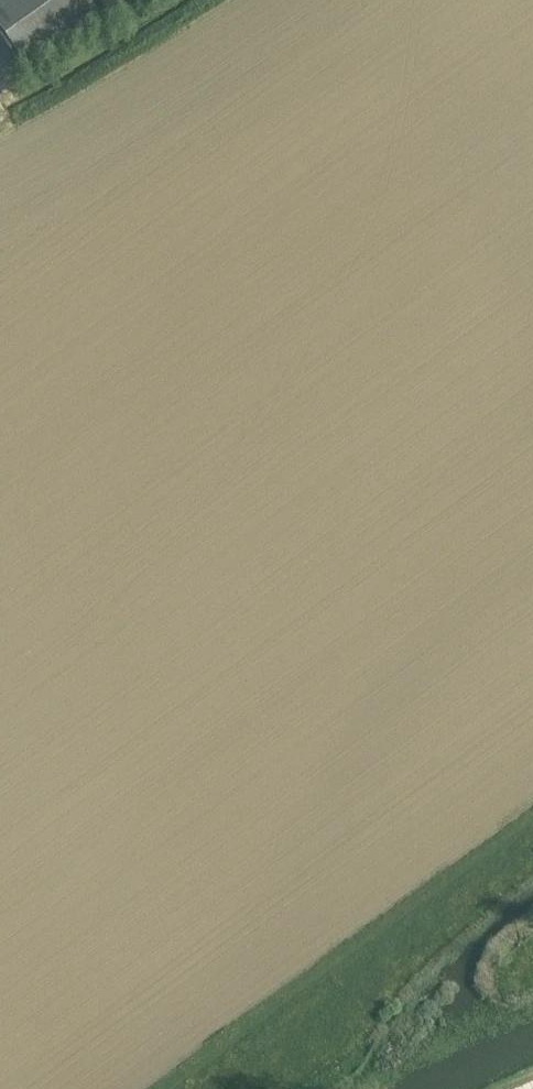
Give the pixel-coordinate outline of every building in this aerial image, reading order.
[(25,71),(98,19),(85,0),(0,0),(0,36),(25,71)]
